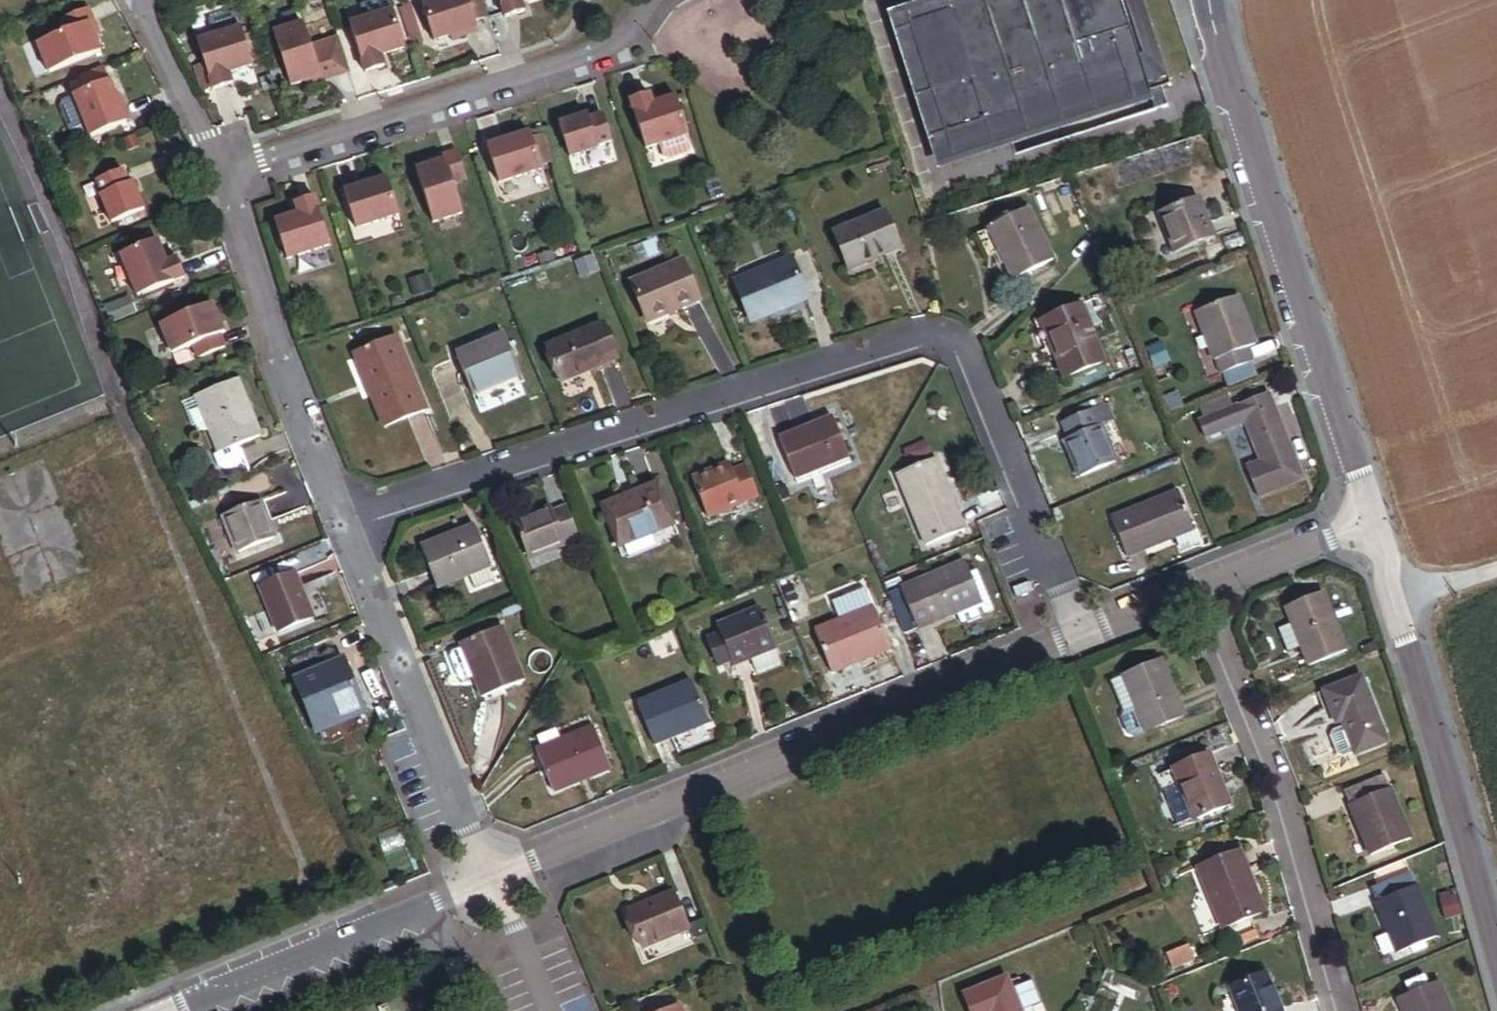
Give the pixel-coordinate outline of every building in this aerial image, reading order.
[(482,11),(486,9),(483,0),(422,0),(434,39),(453,34),(477,26),(475,20),(484,17),(482,11)] [(505,17),(525,11),(521,0),(500,0),(505,17)] [(1152,104),(1146,86),(948,149),(909,27),(995,0),(929,0),(886,14),(936,173),(1152,104)] [(1141,0),(995,0),(909,27),(948,149),(1146,86),(1152,104),(1154,111),(1167,107),(1162,91),(1169,89),(1141,0)] [(96,37),(90,22),(94,20),(89,7),(62,18),(67,31),(38,42),(49,71),(101,51),(96,37)] [(381,53),(405,47),(393,7),(350,20),(365,71),(385,65),(381,53)] [(100,35),(94,20),(90,22),(96,37),(100,35)] [(335,76),(327,49),(314,53),(304,22),(275,31),(291,85),(305,80),(320,76),(321,80),(335,76)] [(454,38),(478,30),(477,26),(453,34),(454,38)] [(245,34),(243,27),(201,40),(207,63),(200,65),(207,89),(214,87),(215,90),(235,84),(231,72),(255,65),(249,46),(245,34)] [(256,44),(252,32),(245,34),(249,46),(256,44)] [(128,121),(118,95),(106,65),(83,74),(88,88),(75,93),(91,135),(128,121)] [(306,85),(322,81),(321,80),(320,76),(305,80),(306,85)] [(691,130),(679,92),(655,99),(652,88),(631,94),(646,143),(691,130)] [(131,120),(121,94),(118,95),(128,121),(131,120)] [(612,136),(604,110),(590,114),(588,109),(560,117),(571,151),(599,143),(598,140),(612,136)] [(543,163),(532,126),(516,131),(489,140),(500,176),(543,163)] [(489,140),(516,131),(515,127),(488,136),(489,140)] [(465,213),(455,181),(468,177),(460,149),(446,153),(448,156),(432,161),(418,166),(435,222),(465,213)] [(432,161),(448,156),(446,153),(431,158),(432,161)] [(111,223),(143,209),(131,181),(126,183),(121,170),(95,181),(101,194),(99,195),(111,223)] [(401,214),(388,171),(372,176),(345,184),(359,227),(401,214)] [(345,184),(372,176),(371,172),(344,180),(345,184)] [(726,191),(722,177),(711,181),(716,194),(726,191)] [(289,259),(332,245),(317,193),(298,199),(301,210),(277,217),(289,259)] [(1178,254),(1215,239),(1200,201),(1163,216),(1178,254)] [(1056,267),(1030,211),(992,228),(1017,284),(1056,267)] [(902,249),(887,213),(835,234),(850,270),(902,249)] [(136,297),(183,277),(175,258),(165,262),(155,240),(119,255),(136,297)] [(600,271),(594,256),(575,263),(581,278),(600,271)] [(809,299),(792,259),(736,282),(753,322),(809,299)] [(702,303),(685,260),(632,282),(647,321),(666,313),(668,317),(702,303)] [(135,311),(128,294),(105,303),(111,320),(135,311)] [(1225,375),(1257,362),(1251,349),(1258,346),(1239,297),(1200,312),(1225,375)] [(222,332),(210,303),(159,325),(171,354),(192,345),(197,357),(224,346),(219,333),(222,332)] [(1105,364),(1082,307),(1045,322),(1061,363),(1068,379),(1105,364)] [(1061,363),(1045,322),(1035,326),(1051,367),(1061,363)] [(619,357),(605,323),(550,346),(563,380),(619,357)] [(427,408),(396,335),(353,353),(384,426),(427,408)] [(522,376),(504,335),(457,356),(474,397),(522,376)] [(1282,385),(1279,377),(1265,383),(1268,391),(1282,385)] [(199,395),(221,452),(239,445),(260,437),(238,380),(199,395)] [(1305,481),(1271,394),(1233,409),(1228,396),(1201,406),(1206,419),(1200,422),(1207,439),(1246,424),(1261,463),(1247,468),(1259,499),(1305,481)] [(1068,420),(1104,406),(1102,400),(1066,415),(1068,420)] [(1116,464),(1101,427),(1114,422),(1107,404),(1104,406),(1068,420),(1062,423),(1068,440),(1066,441),(1081,478),(1116,464)] [(850,456),(834,417),(780,438),(795,478),(850,456)] [(244,456),(239,445),(221,452),(214,455),(218,466),(219,466),(223,468),(226,469),(231,469),(236,468),(239,465),(241,462),(244,456)] [(798,485),(853,464),(850,456),(795,478),(798,485)] [(967,529),(938,458),(901,473),(930,544),(967,529)] [(760,497),(747,465),(734,470),(731,463),(694,477),(710,517),(760,497)] [(790,497),(785,485),(776,489),(781,501),(790,497)] [(675,524),(660,486),(604,508),(619,546),(675,524)] [(1195,531),(1179,491),(1112,518),(1128,558),(1195,531)] [(276,540),(261,503),(227,516),(242,554),(276,540)] [(580,539),(568,505),(555,510),(554,508),(515,522),(529,558),(580,539)] [(492,566),(476,526),(422,547),(438,587),(468,575),(475,590),(495,582),(488,567),(492,566)] [(986,592),(985,591),(980,593),(972,573),(968,564),(889,596),(905,634),(957,613),(962,625),(994,612),(986,592)] [(988,591),(979,570),(972,573),(980,593),(985,591),(986,592),(988,591)] [(313,617),(296,574),(261,589),(278,630),(313,617)] [(893,650),(875,607),(873,608),(865,589),(833,602),(841,622),(818,632),(836,674),(893,650)] [(1348,652),(1325,593),(1287,609),(1295,629),(1304,650),(1311,667),(1348,652)] [(776,646),(761,610),(719,628),(722,634),(706,641),(718,668),(733,662),(733,664),(749,658),(757,674),(780,664),(773,648),(776,646)] [(525,681),(504,627),(461,644),(482,698),(525,681)] [(1304,650),(1295,629),(1282,634),(1291,655),(1304,650)] [(366,713),(345,661),(299,679),(318,727),(339,719),(341,723),(366,713)] [(1186,718),(1163,662),(1124,679),(1137,708),(1124,713),(1122,718),(1130,737),(1135,739),(1148,733),(1148,734),(1186,718)] [(1357,755),(1390,741),(1363,677),(1325,693),(1337,724),(1343,722),(1346,727),(1335,732),(1332,738),(1339,755),(1345,757),(1356,752),(1357,755)] [(710,724),(693,683),(639,704),(656,745),(710,724)] [(611,767),(596,730),(540,753),(556,790),(611,767)] [(1233,805),(1212,754),(1176,769),(1196,820),(1233,805)] [(1412,840),(1385,776),(1345,793),(1372,857),(1412,840)] [(1266,914),(1242,852),(1201,868),(1225,930),(1266,914)] [(1399,956),(1440,939),(1413,875),(1372,892),(1399,956)] [(689,929),(674,893),(630,911),(645,947),(689,929)] [(1262,937),(1258,929),(1237,937),(1240,945),(1262,937)] [(1268,976),(1235,990),(1244,1010),(1283,1010),(1268,976)] [(1007,978),(964,996),(970,1010),(1021,1010),(1007,978)] [(1440,984),(1399,1001),(1403,1010),(1451,1010),(1440,984)]
